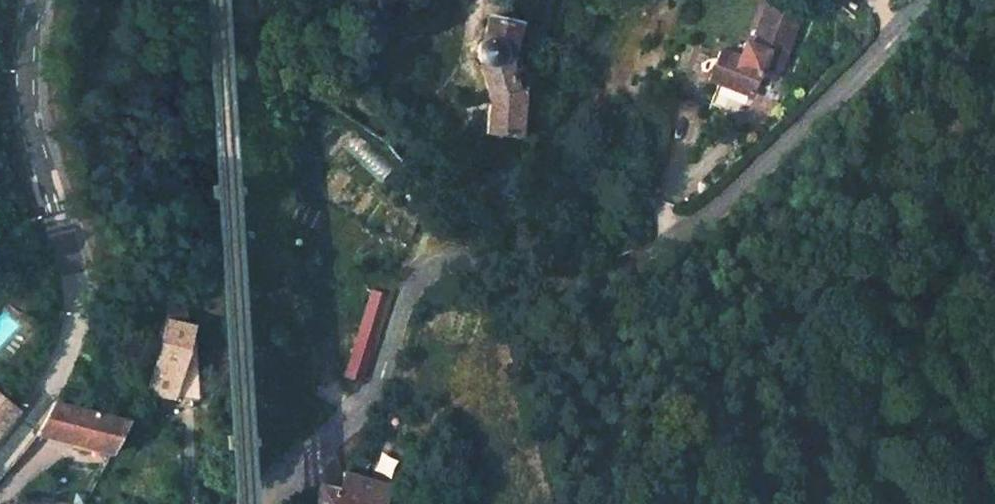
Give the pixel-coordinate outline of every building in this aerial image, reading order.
[(538,11),(563,19),(570,0),(542,0),(538,11)] [(749,52),(743,68),(735,65),(716,58),(706,89),(749,103),(757,80),(760,71),(777,77),(796,24),(763,12),(749,52)] [(490,100),(486,132),(519,137),(524,88),(520,90),(519,85),(526,84),(529,79),(526,64),(517,62),(516,57),(510,58),(520,21),(490,15),(488,37),(487,38),(485,38),(483,39),(482,39),(480,40),(479,42),(478,43),(478,44),(477,47),(476,49),(476,52),(476,54),(477,57),(478,59),(480,61),(482,63),(490,100)] [(741,49),(735,65),(743,68),(749,52),(741,49)] [(757,80),(774,86),(777,77),(760,71),(757,80)] [(185,322),(174,288),(163,291),(167,318),(185,322)] [(371,290),(345,375),(365,383),(392,297),(371,290)] [(190,337),(193,324),(185,322),(167,318),(150,375),(148,393),(198,400),(195,337),(190,337)] [(0,398),(0,431),(16,412),(0,398)] [(110,455),(128,420),(54,400),(35,434),(110,455)] [(316,503),(384,503),(389,485),(359,477),(364,459),(353,457),(342,472),(337,491),(320,487),(316,503)]
